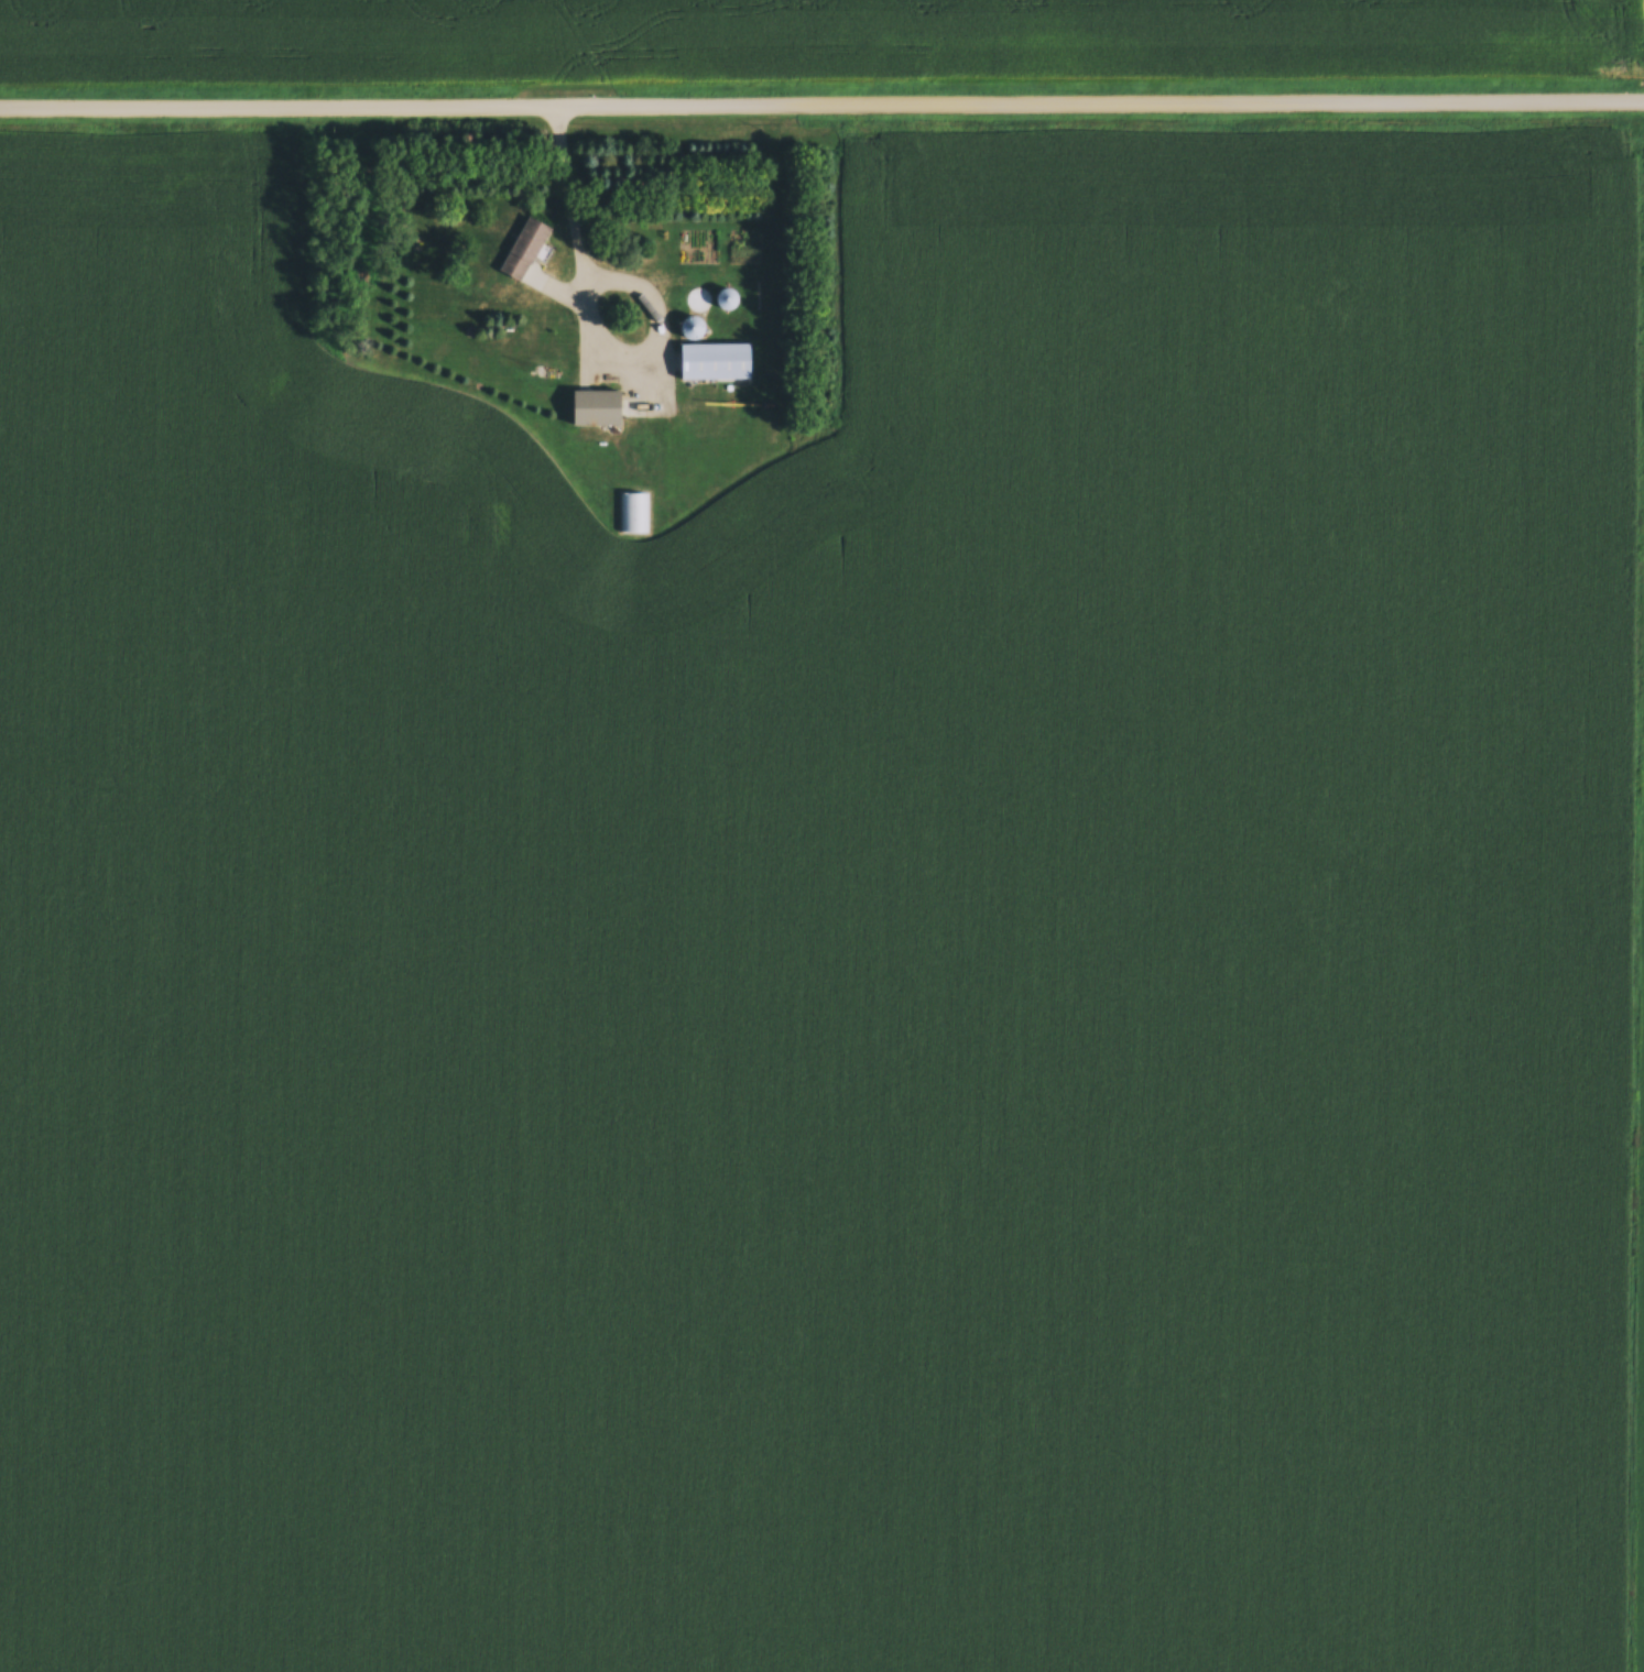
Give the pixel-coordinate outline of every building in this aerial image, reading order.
[(501,270),(524,281),(552,227),(529,215),(501,270)] [(687,339),(702,335),(697,316),(682,320),(687,339)] [(751,343),(682,343),(682,379),(751,379),(751,343)] [(574,424),(622,424),(622,390),(574,390),(574,424)] [(620,533),(648,533),(648,492),(620,492),(620,533)]
